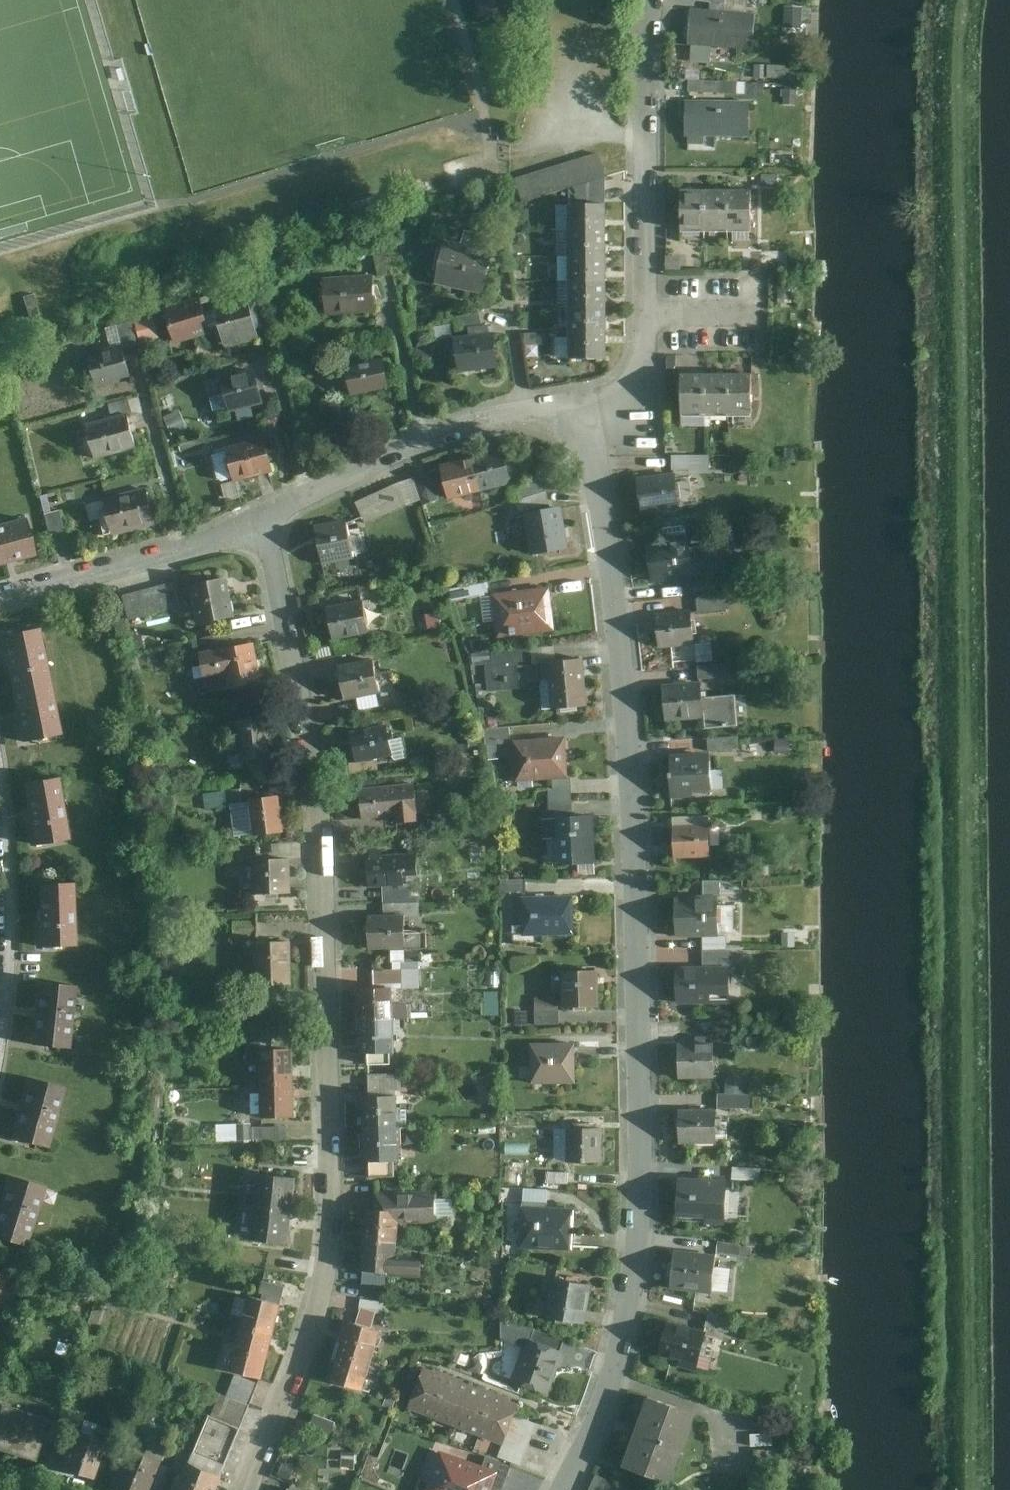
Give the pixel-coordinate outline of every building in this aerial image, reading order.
[(511,0),(482,0),(481,14),(509,18),(511,0)] [(755,12),(692,7),(688,43),(752,48),(755,12)] [(719,80),(688,78),(688,91),(719,92),(719,80)] [(750,99),(685,99),(684,135),(688,135),(688,143),(703,143),(703,135),(750,135),(750,99)] [(600,152),(516,176),(523,201),(571,186),(571,201),(607,201),(608,176),(600,152)] [(702,188),(702,230),(726,230),(726,187),(702,188)] [(751,187),(726,187),(726,230),(751,230),(751,187)] [(678,231),(702,230),(702,188),(678,188),(678,231)] [(607,201),(571,201),(571,228),(608,227),(607,201)] [(608,254),(608,227),(571,228),(572,254),(608,254)] [(465,230),(462,242),(489,248),(492,236),(465,230)] [(462,242),(448,239),(437,282),(485,293),(495,250),(489,248),(462,242)] [(393,273),(387,243),(374,245),(380,275),(393,273)] [(608,254),(572,254),(572,280),(608,279),(608,254)] [(374,276),(326,279),(328,312),(376,309),(374,276)] [(609,305),(608,279),(572,280),(572,305),(609,305)] [(260,337),(249,295),(215,305),(226,346),(260,337)] [(201,297),(164,307),(174,341),(211,331),(201,297)] [(609,305),(572,305),(573,330),(609,330),(609,305)] [(155,312),(134,319),(141,342),(162,335),(155,312)] [(117,325),(123,343),(123,346),(139,343),(132,321),(117,325)] [(470,325),(471,334),(491,332),(491,323),(470,325)] [(609,330),(573,330),(573,357),(609,356),(609,330)] [(471,334),(457,335),(461,371),(499,366),(495,332),(491,332),(471,334)] [(123,343),(87,352),(96,387),(131,379),(123,346),(123,343)] [(384,357),(347,364),(353,394),(390,386),(384,357)] [(256,368),(221,377),(230,411),(265,402),(256,368)] [(680,416),(703,416),(704,372),(680,372),(680,416)] [(704,372),(703,416),(727,416),(727,372),(704,372)] [(749,372),(727,372),(727,416),(749,416),(749,372)] [(109,403),(112,416),(127,412),(127,413),(132,412),(129,398),(109,403)] [(171,433),(186,428),(180,410),(165,415),(171,433)] [(112,416),(86,423),(95,458),(136,447),(127,413),(127,412),(112,416)] [(266,436),(225,446),(234,481),(275,471),(266,436)] [(473,456),(482,491),(514,482),(505,448),(473,456)] [(700,455),(672,454),(671,469),(699,470),(700,455)] [(482,491),(473,456),(441,464),(450,498),(482,491)] [(439,500),(431,474),(415,478),(423,505),(439,500)] [(675,474),(636,479),(641,512),(680,507),(675,474)] [(516,500),(546,492),(543,479),(513,488),(516,500)] [(400,482),(356,501),(366,523),(408,504),(400,482)] [(146,487),(102,498),(112,536),(156,525),(146,487)] [(516,500),(519,512),(550,503),(546,492),(516,500)] [(562,507),(526,514),(533,553),(569,546),(562,507)] [(0,523),(0,565),(36,556),(26,517),(0,523)] [(348,519),(315,526),(323,565),(355,557),(348,519)] [(687,540),(645,546),(649,581),(674,577),(675,587),(709,582),(713,574),(709,549),(703,544),(688,546),(687,540)] [(228,577),(191,584),(200,623),(235,617),(228,577)] [(174,582),(123,595),(129,621),(180,607),(174,582)] [(488,582),(449,588),(452,602),(490,595),(488,582)] [(551,587),(493,594),(499,639),(557,631),(551,587)] [(728,592),(695,595),(696,612),(729,609),(728,592)] [(364,601),(328,608),(335,640),(370,633),(364,601)] [(690,610),(655,614),(659,647),(694,643),(690,610)] [(10,688),(51,680),(40,627),(0,635),(10,688)] [(195,640),(198,652),(230,647),(227,634),(195,640)] [(694,643),(698,662),(716,659),(713,640),(694,643)] [(230,647),(198,652),(204,694),(263,682),(256,642),(230,647)] [(532,648),(492,652),(494,668),(486,669),(488,692),(521,688),(519,665),(534,664),(532,648)] [(375,659),(339,667),(346,701),(382,693),(375,659)] [(585,659),(544,662),(545,679),(551,679),(553,709),(589,706),(585,659)] [(724,665),(697,667),(698,680),(725,677),(724,665)] [(10,688),(21,742),(61,734),(51,680),(10,688)] [(700,682),(660,686),(663,722),(701,719),(702,729),(737,726),(734,696),(701,699),(700,682)] [(273,716),(238,720),(242,759),(277,756),(273,716)] [(387,726),(352,732),(359,763),(394,755),(387,726)] [(511,743),(510,727),(486,728),(486,744),(511,743)] [(568,737),(515,741),(517,782),(570,779),(568,737)] [(739,737),(707,738),(707,751),(739,750),(739,737)] [(705,753),(668,755),(670,800),(692,799),(692,793),(707,792),(705,753)] [(67,840),(57,778),(22,784),(32,845),(67,840)] [(416,783),(361,788),(363,819),(396,816),(397,824),(421,821),(416,783)] [(280,798),(249,802),(253,838),(284,834),(280,798)] [(595,816),(560,817),(561,866),(597,865),(595,816)] [(708,826),(671,827),(672,860),(710,857),(708,826)] [(418,855),(367,856),(368,888),(384,887),(412,886),(419,886),(418,855)] [(291,859),(253,860),(253,896),(291,895),(291,859)] [(525,880),(501,880),(501,894),(525,894),(525,880)] [(75,947),(73,883),(37,885),(39,948),(75,947)] [(384,887),(384,904),(421,903),(421,896),(412,897),(412,886),(384,887)] [(575,897),(523,897),(524,937),(576,936),(575,897)] [(717,898),(673,899),(674,939),(702,938),(718,938),(717,898)] [(384,904),(385,917),(406,917),(421,916),(421,903),(384,904)] [(385,917),(370,917),(370,951),(429,950),(429,931),(406,931),(406,917),(385,917)] [(794,929),(781,930),(781,946),(795,945),(794,929)] [(702,938),(702,952),(726,952),(727,938),(718,938),(702,938)] [(292,945),(255,945),(255,985),(292,983),(292,945)] [(702,952),(702,969),(730,969),(730,952),(726,952),(702,952)] [(702,969),(675,969),(674,1007),(730,1007),(730,969),(702,969)] [(600,973),(564,973),(564,1010),(601,1009),(600,973)] [(69,1052),(73,1019),(76,987),(37,983),(33,1014),(29,1047),(69,1052)] [(359,991),(359,1021),(396,1020),(396,990),(359,991)] [(560,1013),(536,1013),(536,1027),(560,1026),(560,1013)] [(397,1054),(396,1020),(359,1021),(360,1055),(397,1054)] [(577,1045),(532,1045),(533,1086),(578,1086),(577,1045)] [(714,1047),(678,1047),(677,1080),(714,1079),(714,1047)] [(261,1054),(262,1089),(295,1088),(294,1054),(261,1054)] [(369,1056),(369,1066),(392,1066),(392,1055),(369,1056)] [(392,1076),(370,1076),(370,1086),(392,1087),(392,1076)] [(57,1120),(65,1087),(26,1078),(18,1112),(11,1144),(49,1153),(57,1120)] [(295,1120),(295,1088),(262,1089),(262,1121),(295,1120)] [(751,1096),(717,1096),(717,1110),(750,1111),(751,1096)] [(365,1097),(365,1131),(400,1130),(399,1097),(365,1097)] [(715,1112),(677,1112),(677,1146),(715,1146),(715,1112)] [(287,1128),(263,1129),(263,1141),(288,1141),(287,1128)] [(604,1129),(569,1129),(568,1164),(604,1165),(604,1129)] [(401,1162),(400,1130),(365,1131),(366,1163),(371,1163),(397,1162),(401,1162)] [(397,1162),(371,1163),(372,1180),(397,1179),(397,1162)] [(761,1170),(733,1168),(732,1180),(760,1182),(761,1170)] [(36,1220),(45,1188),(6,1177),(0,1199),(0,1247),(26,1255),(36,1220)] [(255,1210),(293,1214),(296,1181),(258,1177),(255,1210)] [(726,1184),(676,1182),(675,1222),(704,1224),(704,1228),(724,1229),(726,1184)] [(364,1245),(399,1248),(401,1225),(438,1225),(437,1193),(375,1195),(375,1211),(367,1210),(364,1245)] [(578,1211),(522,1209),(521,1251),(576,1254),(578,1211)] [(293,1214),(255,1210),(251,1244),(289,1247),(293,1214)] [(741,1247),(717,1243),(715,1256),(739,1259),(741,1247)] [(399,1248),(364,1245),(362,1276),(366,1276),(387,1278),(423,1280),(424,1261),(398,1259),(399,1248)] [(716,1257),(673,1252),(669,1285),(712,1290),(716,1257)] [(387,1278),(366,1276),(365,1286),(386,1287),(387,1278)] [(594,1287),(553,1280),(546,1321),(588,1328),(594,1287)] [(286,1289),(263,1283),(260,1295),(283,1301),(286,1289)] [(242,1329),(275,1337),(282,1307),(249,1299),(242,1329)] [(385,1304),(361,1300),(360,1312),(384,1315),(385,1304)] [(730,1323),(708,1317),(705,1330),(727,1335),(730,1323)] [(371,1364),(381,1333),(353,1324),(343,1355),(371,1364)] [(705,1335),(668,1326),(660,1358),(697,1367),(705,1335)] [(264,1382),(275,1337),(242,1329),(231,1374),(264,1382)] [(532,1331),(528,1342),(564,1354),(567,1343),(532,1331)] [(549,1397),(564,1354),(528,1342),(513,1384),(549,1397)] [(371,1364),(343,1355),(333,1386),(361,1394),(371,1364)] [(451,1380),(426,1370),(409,1411),(434,1421),(451,1380)] [(251,1407),(260,1385),(236,1375),(227,1398),(251,1407)] [(451,1380),(434,1421),(458,1430),(474,1389),(451,1380)] [(497,1398),(474,1389),(458,1430),(480,1439),(497,1398)] [(242,1431),(251,1407),(227,1398),(221,1395),(211,1419),(242,1431)] [(497,1398),(480,1439),(503,1448),(520,1407),(497,1398)] [(695,1416),(646,1399),(619,1470),(670,1488),(695,1416)] [(0,1405),(0,1451),(36,1462),(49,1421),(0,1405)] [(336,1424),(315,1416),(310,1428),(331,1437),(336,1424)] [(242,1431),(211,1419),(193,1456),(227,1470),(242,1431)] [(107,1439),(71,1427),(57,1467),(92,1479),(107,1439)] [(117,1486),(128,1489),(154,1489),(165,1459),(132,1447),(117,1486)] [(441,1453),(427,1489),(505,1489),(512,1468),(488,1459),(483,1469),(441,1453)] [(187,1466),(177,1489),(220,1489),(223,1481),(187,1466)] [(594,1477),(589,1489),(624,1489),(594,1477)]
